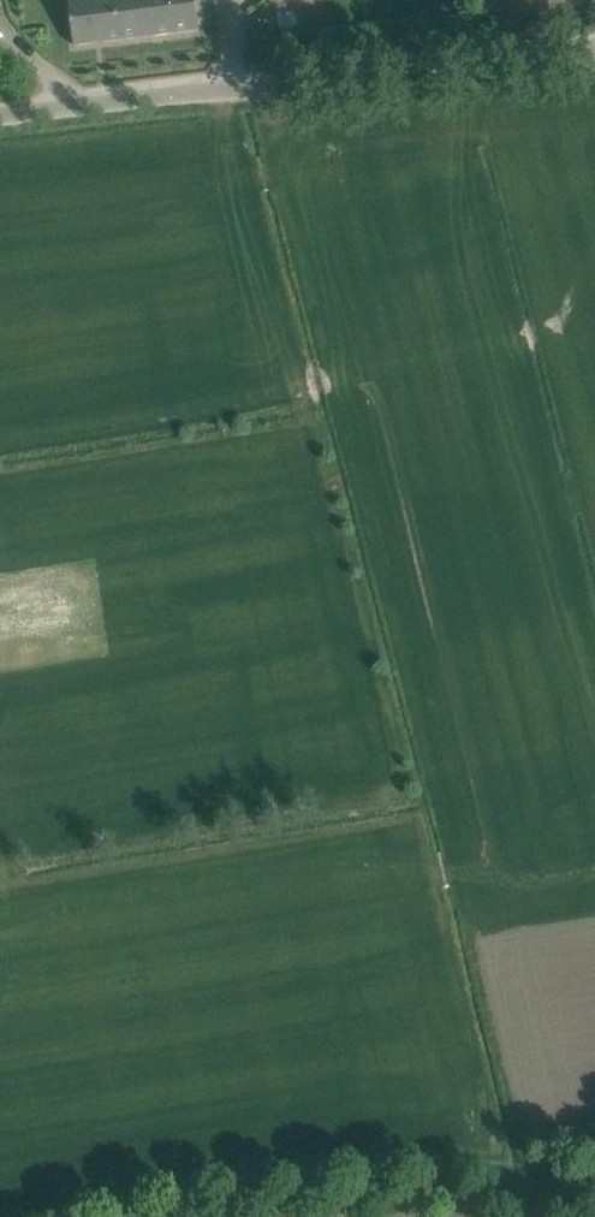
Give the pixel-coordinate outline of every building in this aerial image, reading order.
[(75,46),(199,31),(195,0),(70,0),(69,0),(75,46)]
